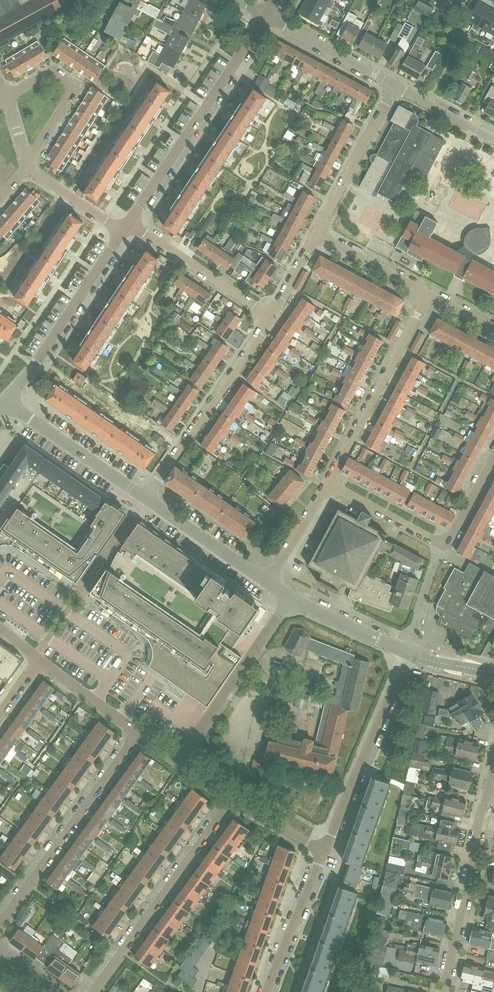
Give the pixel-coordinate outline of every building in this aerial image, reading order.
[(32,25),(60,9),(55,0),(0,0),(0,43),(32,25)] [(91,4),(81,0),(75,0),(72,8),(87,14),(91,4)] [(159,8),(151,4),(149,5),(140,0),(126,0),(133,3),(132,5),(141,10),(155,18),(160,9),(159,8)] [(199,20),(202,14),(205,9),(205,7),(206,7),(208,5),(198,0),(189,0),(183,12),(199,20)] [(338,9),(322,0),(306,0),(304,3),(323,14),(327,7),(331,10),(331,9),(337,12),(338,9)] [(331,0),(322,0),(338,9),(339,9),(341,5),(336,2),(335,3),(331,1),(331,0)] [(448,1),(447,0),(424,0),(439,8),(442,2),(446,4),(448,1)] [(138,16),(141,10),(132,5),(131,7),(119,1),(111,16),(128,25),(134,14),(138,16)] [(477,1),(467,19),(474,23),(471,28),(475,30),(488,7),(477,1)] [(324,22),(320,20),(323,14),(304,3),(300,10),(299,13),(322,26),(324,22)] [(487,31),(493,18),(493,10),(488,7),(475,30),(479,32),(481,28),(487,31)] [(191,35),(199,20),(183,12),(178,21),(174,19),(173,20),(166,16),(162,22),(170,26),(178,31),(187,36),(188,34),(191,35)] [(353,43),(364,22),(356,18),(357,16),(349,12),(344,20),(349,23),(342,37),(342,36),(342,37),(353,43)] [(443,14),(439,21),(444,24),(448,17),(443,14)] [(128,25),(111,16),(103,31),(126,43),(124,47),(131,51),(136,42),(123,35),(128,25)] [(152,26),(154,27),(170,35),(165,45),(181,54),(189,39),(186,37),(187,36),(178,31),(170,26),(162,22),(156,19),(152,26)] [(339,23),(332,19),(329,24),(336,28),(339,23)] [(368,29),(373,21),(368,19),(364,27),(366,28),(368,29)] [(405,22),(403,25),(400,31),(401,32),(399,35),(403,37),(397,47),(396,46),(390,56),(387,61),(396,66),(399,61),(408,46),(407,42),(407,41),(406,41),(407,39),(414,27),(405,22)] [(400,31),(403,25),(399,23),(391,39),(395,42),(399,35),(401,32),(400,31)] [(364,27),(357,39),(361,41),(366,33),(368,29),(366,28),(364,27)] [(359,46),(370,52),(377,39),(366,33),(361,41),(359,46)] [(64,37),(61,41),(53,53),(64,61),(75,45),(64,37)] [(377,39),(370,52),(380,58),(384,51),(388,44),(377,39)] [(27,47),(36,63),(47,57),(38,40),(27,47)] [(278,40),(272,52),(277,55),(276,58),(279,59),(281,60),(288,46),(278,40)] [(422,46),(416,42),(404,63),(400,69),(417,78),(425,64),(420,61),(424,54),(418,51),(422,46)] [(478,43),(474,50),(478,53),(482,46),(478,43)] [(86,52),(75,45),(64,61),(75,68),(86,52)] [(181,54),(165,45),(160,54),(153,51),(147,62),(168,73),(171,67),(173,69),(181,54)] [(279,59),(276,65),(280,67),(283,61),(285,62),(287,60),(293,63),(299,51),(288,46),(281,60),(279,59)] [(479,53),(489,58),(493,51),(483,46),(479,53)] [(27,47),(16,53),(25,70),(36,63),(27,47)] [(433,69),(441,53),(435,50),(426,65),(433,69)] [(301,78),(304,72),(302,71),(309,57),(299,51),(293,63),(298,66),(297,69),(300,70),(297,76),(301,78)] [(96,59),(86,52),(75,68),(85,75),(96,59)] [(15,76),(25,70),(16,53),(5,60),(7,63),(4,65),(7,71),(10,69),(15,76)] [(306,74),(307,71),(313,74),(320,62),(309,57),(302,71),(304,72),(306,74)] [(96,59),(85,75),(95,81),(106,65),(96,59)] [(454,97),(456,98),(457,99),(456,100),(461,103),(462,102),(463,102),(466,98),(472,88),(467,85),(475,73),(480,64),(472,60),(467,68),(459,82),(462,83),(454,97)] [(320,62),(313,74),(319,78),(318,80),(321,82),(323,83),(330,68),(320,62)] [(328,82),(334,86),(341,74),(330,68),(323,83),(325,84),(327,85),(328,82)] [(270,80),(267,78),(259,74),(256,80),(267,86),(269,81),(270,80)] [(341,74),(334,86),(340,89),(339,91),(342,93),(344,94),(351,79),(341,74)] [(349,94),(355,97),(362,85),(351,79),(344,94),(346,95),(348,96),(349,94)] [(264,91),(267,86),(256,80),(253,85),(264,91)] [(147,97),(161,107),(164,102),(163,102),(170,91),(169,90),(170,90),(165,87),(157,82),(147,97)] [(268,84),(264,92),(273,97),(278,90),(268,84)] [(355,97),(354,99),(358,102),(360,99),(361,100),(366,103),(372,90),(362,85),(355,97)] [(488,105),(485,111),(492,114),(491,116),(491,118),(493,120),(493,102),(492,101),(493,97),(493,87),(492,86),(483,102),(488,105)] [(92,87),(85,98),(101,108),(108,97),(92,87)] [(246,99),(243,103),(257,112),(267,97),(259,91),(255,88),(255,89),(254,88),(246,99)] [(162,108),(161,107),(147,97),(129,124),(145,134),(152,123),(153,124),(155,120),(155,119),(162,108)] [(95,119),(101,108),(85,98),(78,108),(95,119)] [(296,103),(288,98),(287,100),(285,103),(293,108),(296,103)] [(314,100),(312,105),(317,108),(323,107),(324,104),(315,99),(314,100)] [(249,123),(257,112),(243,103),(241,102),(234,113),(249,123)] [(394,202),(395,201),(394,201),(412,167),(427,175),(445,141),(417,125),(411,122),(412,120),(413,120),(413,119),(414,119),(415,118),(415,117),(415,116),(415,115),(415,114),(414,114),(414,113),(413,113),(399,105),(391,120),(394,122),(376,155),(376,154),(375,154),(374,154),(373,155),(372,155),(371,156),(371,157),(371,158),(371,159),(371,160),(372,160),(372,161),(373,161),(359,187),(370,193),(376,196),(378,193),(394,202)] [(88,129),(95,119),(78,108),(72,119),(88,129)] [(249,123),(234,113),(233,112),(230,117),(231,117),(224,128),(239,138),(249,123)] [(88,129),(72,119),(65,129),(81,140),(88,129)] [(336,126),(335,128),(348,135),(354,125),(343,119),(340,126),(337,124),(336,126)] [(137,145),(145,134),(129,124),(112,150),(127,161),(135,149),(135,150),(138,146),(137,145)] [(232,150),(239,138),(224,128),(216,139),(232,150)] [(336,134),(332,140),(342,146),(348,135),(335,128),(334,130),(333,132),(336,134)] [(75,150),(81,140),(65,129),(58,140),(75,150)] [(288,130),(284,136),(290,140),(294,134),(288,130)] [(222,165),(232,150),(216,139),(215,139),(212,144),(213,144),(206,154),(222,165)] [(68,161),(75,150),(58,140),(51,150),(68,161)] [(342,146),(332,140),(326,151),(337,156),(342,146)] [(318,153),(316,159),(321,161),(331,167),(337,156),(326,151),(324,149),(323,151),(321,154),(319,153),(318,153)] [(61,171),(68,161),(51,150),(45,160),(52,165),(49,168),(55,172),(57,168),(61,171)] [(127,161),(112,150),(94,177),(108,186),(109,187),(117,176),(118,176),(121,172),(120,171),(127,161)] [(278,153),(274,161),(281,165),(285,157),(278,153)] [(214,176),(222,165),(206,154),(199,166),(214,176)] [(326,177),(331,167),(321,161),(315,172),(326,177)] [(196,170),(188,181),(204,191),(214,176),(199,166),(198,165),(195,170),(196,170)] [(63,176),(67,180),(73,171),(69,168),(63,176)] [(310,175),(307,181),(309,182),(310,182),(320,188),(326,177),(315,172),(313,171),(312,173),(310,175)] [(105,190),(108,186),(94,177),(84,191),(85,193),(92,197),(91,198),(96,201),(96,200),(97,201),(104,189),(105,190)] [(181,192),(196,203),(204,191),(188,181),(181,192)] [(260,185),(257,191),(262,194),(265,188),(260,185)] [(83,197),(85,193),(84,191),(79,187),(75,192),(83,197)] [(26,188),(17,198),(28,207),(32,211),(40,201),(36,198),(39,194),(34,190),(32,193),(26,188)] [(294,201),(295,199),(310,207),(315,197),(303,190),(300,196),(297,195),(296,197),(290,194),(288,198),(294,201)] [(171,208),(173,209),(186,219),(196,203),(181,192),(178,196),(178,197),(171,208)] [(251,195),(248,200),(254,204),(257,198),(251,195)] [(17,198),(9,207),(24,220),(32,211),(28,207),(17,198)] [(304,218),(310,207),(295,199),(294,201),(292,204),(295,206),(292,211),(304,218)] [(63,210),(69,214),(71,214),(74,210),(67,205),(63,210)] [(15,230),(24,220),(9,207),(1,217),(15,230)] [(176,233),(186,219),(173,209),(170,213),(170,214),(163,225),(164,225),(163,226),(168,229),(168,228),(175,232),(176,233)] [(413,215),(423,220),(425,215),(426,215),(416,209),(413,215)] [(298,228),(304,218),(292,211),(286,221),(298,228)] [(212,213),(209,218),(215,222),(218,217),(212,213)] [(71,214),(69,214),(59,228),(73,238),(76,234),(75,233),(82,222),(81,221),(82,220),(78,218),(77,218),(71,214)] [(464,245),(455,250),(430,237),(438,222),(433,219),(425,215),(420,226),(410,220),(396,247),(422,260),(424,256),(463,277),(463,280),(464,281),(464,277),(493,293),(493,271),(472,259),(475,254),(477,254),(479,254),(481,253),(482,253),(483,252),(484,251),(485,251),(486,251),(485,250),(487,249),(488,248),(489,248),(488,247),(489,245),(490,244),(491,242),(491,240),(491,238),(490,227),(480,228),(479,227),(477,227),(475,228),(473,228),(472,229),(470,231),(469,230),(469,231),(468,232),(467,233),(467,234),(466,233),(466,234),(466,235),(465,236),(465,237),(464,237),(464,238),(465,238),(464,240),(464,242),(464,244),(464,245)] [(7,239),(15,230),(1,217),(0,217),(0,232),(7,239)] [(293,239),(298,228),(286,221),(280,232),(293,239)] [(75,239),(73,238),(59,228),(42,255),(57,265),(64,255),(65,255),(68,250),(67,250),(75,239)] [(187,231),(185,235),(191,239),(196,232),(193,229),(190,233),(187,231)] [(176,233),(175,232),(172,237),(179,242),(183,237),(176,233)] [(272,241),(287,249),(293,239),(280,232),(277,238),(275,237),(273,239),(268,236),(266,240),(271,243),(272,241)] [(204,238),(198,248),(207,254),(214,244),(216,242),(219,238),(220,235),(216,233),(215,235),(212,240),(210,242),(204,238)] [(281,259),(287,249),(272,241),(271,243),(270,246),(272,247),(269,253),(281,259)] [(214,244),(207,254),(218,261),(224,251),(226,249),(224,248),(222,246),(220,248),(214,244)] [(224,251),(218,261),(228,268),(229,265),(234,258),(229,254),(230,252),(228,250),(226,249),(224,251)] [(135,265),(149,274),(158,259),(157,258),(151,254),(152,253),(147,250),(147,251),(146,250),(139,261),(138,260),(135,265)] [(234,258),(229,265),(234,268),(237,264),(240,258),(243,255),(238,252),(234,258)] [(160,254),(157,258),(158,259),(164,263),(167,259),(160,254)] [(24,281),(38,290),(40,292),(47,280),(48,281),(51,276),(50,276),(57,265),(42,255),(24,281)] [(312,271),(327,279),(336,263),(321,255),(312,271)] [(253,262),(251,265),(256,269),(257,267),(259,269),(271,277),(278,267),(266,259),(263,256),(258,262),(260,263),(258,265),(257,264),(253,261),(253,262)] [(241,258),(234,269),(240,273),(244,266),(251,271),(246,279),(250,282),(255,286),(258,282),(264,287),(271,277),(259,269),(257,267),(256,269),(251,265),(241,258)] [(350,270),(336,263),(327,279),(341,286),(350,270)] [(131,300),(149,274),(135,265),(133,264),(126,275),(126,274),(123,279),(116,291),(131,300)] [(304,270),(294,288),(299,291),(308,272),(304,270)] [(341,286),(355,294),(364,278),(350,270),(341,286)] [(181,295),(185,290),(191,280),(181,273),(174,283),(180,287),(177,292),(174,297),(178,299),(181,295)] [(355,294),(369,301),(378,285),(364,278),(355,294)] [(193,299),(194,297),(194,296),(201,286),(191,280),(185,290),(190,294),(189,296),(189,297),(190,297),(191,297),(193,299)] [(35,295),(38,290),(24,281),(14,297),(22,302),(22,303),(26,305),(27,305),(34,294),(35,295)] [(369,301),(383,309),(392,293),(378,285),(369,301)] [(187,303),(191,305),(194,301),(202,306),(199,311),(203,314),(204,314),(207,309),(211,304),(206,300),(211,293),(201,286),(194,296),(194,297),(193,299),(191,297),(187,303)] [(106,306),(98,317),(114,327),(131,300),(116,291),(109,302),(108,301),(107,302),(105,305),(106,306)] [(392,293),(383,309),(397,316),(405,300),(392,293)] [(303,297),(296,308),(306,314),(309,309),(312,311),(315,306),(303,297)] [(222,318),(221,319),(235,328),(241,319),(235,315),(237,311),(232,307),(226,317),(224,315),(222,318)] [(302,320),(306,314),(296,308),(289,318),(301,326),(304,321),(302,320)] [(175,311),(169,319),(176,324),(181,316),(175,311)] [(1,336),(8,340),(17,326),(18,325),(17,324),(7,317),(0,328),(0,335),(1,336)] [(97,353),(114,327),(98,317),(91,328),(90,327),(88,331),(87,331),(89,332),(81,343),(83,344),(97,353)] [(26,322),(23,319),(21,318),(17,324),(18,325),(17,326),(21,329),(26,322)] [(289,318),(281,328),(292,335),(295,329),(298,331),(301,326),(289,318)] [(429,334),(444,342),(452,326),(438,318),(429,334)] [(220,325),(216,331),(228,339),(235,328),(221,319),(219,322),(218,324),(220,325)] [(392,340),(402,322),(397,320),(387,338),(392,340)] [(458,349),(466,333),(452,326),(444,342),(458,349)] [(281,328),(274,339),(287,347),(290,342),(288,340),(292,335),(281,328)] [(415,352),(424,334),(420,332),(410,350),(415,352)] [(369,339),(366,345),(377,351),(383,340),(370,333),(367,338),(369,339)] [(458,349),(472,357),(480,341),(466,333),(458,349)] [(210,345),(208,347),(211,349),(222,357),(229,347),(217,339),(213,345),(211,343),(210,345)] [(274,339),(267,349),(277,356),(281,350),(283,351),(288,355),(289,353),(291,350),(287,347),(274,339)] [(486,364),(493,348),(480,341),(472,357),(486,364)] [(310,347),(318,352),(321,347),(314,342),(310,347)] [(97,353),(83,344),(80,348),(81,349),(73,360),(74,361),(74,362),(78,365),(79,364),(86,369),(97,353)] [(371,362),(377,351),(366,345),(363,351),(361,350),(358,355),(371,362)] [(493,369),(493,348),(486,364),(493,369)] [(204,359),(215,367),(222,357),(211,349),(204,359)] [(273,361),(277,356),(267,349),(260,359),(272,367),(276,362),(273,361)] [(352,356),(351,358),(355,360),(357,361),(354,367),(365,373),(371,362),(358,355),(354,353),(352,356)] [(413,356),(407,367),(418,373),(421,367),(423,368),(426,363),(413,356)] [(196,365),(195,367),(209,376),(215,367),(204,359),(203,360),(200,364),(198,363),(196,365)] [(260,359),(253,369),(263,376),(267,370),(269,372),(274,375),(275,373),(277,371),(272,367),(260,359)] [(202,386),(209,376),(195,367),(194,369),(192,371),(194,373),(190,378),(202,386)] [(345,376),(359,384),(365,373),(354,367),(351,372),(348,370),(345,376)] [(407,367),(401,378),(417,387),(419,384),(420,382),(416,380),(414,379),(418,373),(407,367)] [(253,369),(246,379),(258,388),(267,394),(270,389),(261,383),(259,381),(263,376),(253,369)] [(72,380),(81,386),(87,377),(78,371),(72,380)] [(51,382),(55,385),(56,386),(57,384),(61,379),(56,375),(51,382)] [(133,375),(127,383),(144,395),(150,386),(133,375)] [(341,378),(340,381),(345,384),(343,389),(353,395),(358,386),(359,384),(345,376),(343,375),(341,378)] [(401,378),(395,389),(406,395),(409,389),(414,392),(416,389),(417,387),(401,378)] [(252,396),(261,402),(264,397),(256,391),(244,383),(236,393),(246,400),(250,394),(252,396)] [(52,404),(56,407),(57,407),(67,391),(57,384),(56,386),(55,385),(45,399),(52,403),(52,404)] [(181,390),(180,392),(192,400),(199,391),(189,384),(185,389),(183,388),(181,390)] [(288,393),(292,396),(297,389),(292,386),(288,393)] [(353,395),(343,389),(339,395),(337,394),(334,399),(347,406),(353,395)] [(402,407),(405,402),(403,401),(406,395),(395,389),(389,400),(402,407)] [(72,418),(82,425),(93,409),(67,391),(57,407),(68,414),(67,415),(71,418),(72,418)] [(185,410),(192,400),(180,392),(179,394),(177,397),(179,398),(176,403),(185,410)] [(236,393),(229,403),(241,411),(246,414),(247,413),(248,411),(244,408),(245,407),(242,405),(246,400),(236,393)] [(461,397),(455,393),(451,400),(458,404),(459,401),(461,397)] [(277,401),(285,406),(289,401),(280,395),(277,401)] [(399,412),(402,407),(389,400),(383,411),(394,417),(398,411),(399,412)] [(178,420),(185,410),(176,403),(169,413),(178,420)] [(238,416),(241,411),(229,403),(222,413),(233,420),(236,415),(238,416)] [(302,407),(295,403),(292,409),(299,413),(301,410),(302,407)] [(328,415),(339,421),(345,409),(333,403),(330,408),(332,409),(328,415)] [(98,435),(108,443),(119,427),(93,409),(82,425),(93,432),(93,433),(97,436),(98,435)] [(447,409),(444,415),(449,418),(452,412),(447,409)] [(493,424),(493,414),(488,410),(484,416),(482,415),(480,420),(493,427),(493,424)] [(383,411),(377,422),(392,430),(395,425),(391,423),(394,417),(383,411)] [(178,420),(169,413),(166,412),(165,413),(164,416),(166,417),(162,423),(172,430),(178,420)] [(233,420),(222,413),(215,424),(227,432),(232,435),(233,433),(235,431),(230,427),(228,426),(233,420)] [(317,420),(316,422),(321,425),(333,432),(335,428),(339,421),(328,415),(325,421),(324,420),(319,417),(317,420)] [(272,418),(268,423),(274,426),(277,421),(272,418)] [(479,426),(476,432),(487,438),(493,427),(480,420),(477,425),(479,426)] [(377,422),(371,433),(383,439),(389,443),(394,434),(395,432),(392,430),(377,422)] [(215,424),(208,434),(218,441),(222,435),(224,437),(226,434),(227,432),(215,424)] [(320,431),(317,437),(327,443),(333,432),(321,425),(318,430),(320,431)] [(123,453),(135,461),(146,446),(119,427),(108,443),(120,450),(119,451),(123,454),(123,453)] [(481,449),(487,438),(476,432),(473,438),(471,437),(468,442),(481,449)] [(156,433),(152,438),(162,444),(165,439),(156,433)] [(371,433),(365,444),(380,452),(383,447),(380,445),(383,439),(371,433)] [(214,447),(218,441),(208,434),(201,444),(213,453),(221,459),(225,454),(216,448),(214,447)] [(307,442),(305,445),(309,447),(322,453),(324,449),(327,443),(317,437),(314,443),(312,442),(308,440),(307,442)] [(273,456),(279,446),(272,442),(266,451),(273,456)] [(475,460),(481,449),(468,442),(465,447),(467,448),(464,454),(475,460)] [(72,475),(44,456),(43,457),(37,452),(35,451),(35,448),(33,449),(26,444),(25,444),(26,445),(18,455),(17,456),(18,456),(10,467),(9,467),(10,468),(2,478),(0,477),(0,525),(1,526),(3,523),(2,522),(8,513),(9,514),(11,511),(10,510),(24,490),(28,492),(29,490),(26,487),(33,477),(37,480),(35,483),(56,498),(58,494),(93,518),(106,501),(107,500),(106,499),(72,475)] [(138,464),(145,468),(156,453),(146,446),(135,461),(135,462),(138,464)] [(316,464),(322,453),(309,447),(306,452),(309,453),(305,459),(316,464)] [(456,464),(469,471),(475,460),(464,454),(461,460),(459,459),(456,464)] [(286,457),(283,462),(293,467),(295,462),(286,457)] [(341,471),(352,477),(359,463),(349,457),(341,471)] [(299,463),(296,469),(297,469),(310,476),(316,464),(305,459),(302,465),(300,464),(299,463)] [(362,482),(369,468),(359,463),(352,477),(362,482)] [(463,482),(469,471),(456,464),(454,469),(456,470),(452,476),(463,482)] [(176,466),(165,481),(192,500),(202,484),(176,466)] [(362,482),(372,487),(380,474),(369,468),(362,482)] [(291,469),(279,483),(293,495),(304,481),(291,469)] [(400,485),(393,498),(403,504),(411,490),(405,487),(408,482),(405,481),(408,476),(402,473),(400,478),(403,480),(400,485)] [(372,487),(383,493),(390,479),(380,474),(372,487)] [(463,482),(452,476),(449,482),(447,481),(444,486),(457,493),(463,482)] [(93,518),(58,494),(56,498),(35,483),(37,480),(33,477),(26,487),(29,490),(28,492),(24,490),(10,510),(11,511),(9,514),(8,513),(2,522),(3,523),(1,526),(0,525),(0,545),(4,544),(5,544),(11,545),(12,545),(17,547),(18,548),(61,578),(64,574),(77,582),(125,512),(112,503),(111,504),(106,501),(93,518)] [(383,493),(393,498),(400,485),(390,479),(383,493)] [(281,508),(293,495),(279,483),(267,496),(281,508)] [(192,500),(218,518),(229,503),(202,484),(192,500)] [(444,499),(448,492),(443,489),(439,496),(444,499)] [(407,506),(418,512),(425,498),(414,492),(407,506)] [(493,508),(493,501),(486,497),(481,508),(493,515),(493,513),(493,509),(493,508)] [(428,517),(435,504),(425,498),(418,512),(428,517)] [(256,521),(229,503),(218,518),(245,537),(256,521)] [(428,517),(438,523),(445,509),(435,504),(428,517)] [(311,557),(309,561),(308,563),(308,562),(307,563),(308,564),(307,565),(308,565),(309,564),(314,567),(313,568),(314,568),(315,568),(322,571),(319,578),(318,578),(317,581),(337,592),(339,589),(338,589),(343,583),(349,586),(349,587),(350,588),(351,587),(348,596),(390,611),(393,603),(391,602),(394,593),(388,591),(390,587),(385,584),(386,582),(375,577),(376,574),(367,570),(370,564),(371,565),(374,560),(373,559),(376,552),(378,553),(381,548),(389,552),(389,553),(405,561),(401,572),(413,576),(416,567),(417,568),(423,558),(394,542),(394,543),(385,539),(386,537),(385,536),(386,534),(367,523),(372,515),(362,510),(357,518),(338,508),(331,522),(327,520),(328,519),(327,519),(326,520),(327,521),(325,525),(324,524),(323,526),(324,526),(325,525),(328,527),(312,556),(311,556),(310,557),(311,557)] [(481,508),(475,519),(485,524),(489,518),(491,519),(493,515),(481,508)] [(270,524),(280,512),(275,509),(265,520),(270,524)] [(448,528),(456,515),(445,509),(438,523),(448,528)] [(475,519),(469,530),(481,537),(484,532),(482,530),(485,524),(475,519)] [(242,631),(260,605),(236,589),(232,594),(230,592),(230,591),(226,588),(226,589),(223,587),(225,583),(226,583),(226,582),(139,522),(122,546),(128,550),(124,554),(119,551),(118,552),(115,557),(114,560),(113,563),(111,569),(110,570),(107,568),(90,592),(103,600),(100,604),(143,635),(148,639),(152,646),(153,652),(152,659),(148,665),(207,706),(242,657),(221,642),(233,625),(242,631)] [(469,530),(463,541),(474,546),(477,540),(479,541),(481,537),(469,530)] [(470,553),(474,546),(463,541),(457,552),(470,559),(472,554),(470,553)] [(437,604),(436,605),(437,606),(436,607),(436,608),(436,610),(436,611),(437,612),(437,613),(438,614),(439,615),(440,616),(438,621),(471,638),(477,627),(491,634),(493,629),(493,575),(469,562),(464,572),(454,567),(444,587),(445,588),(437,604)] [(418,578),(413,576),(401,572),(399,578),(398,577),(396,583),(397,584),(394,593),(391,602),(393,603),(407,608),(418,578)] [(286,629),(270,696),(293,701),(293,700),(303,657),(341,666),(342,666),(347,644),(286,629)] [(3,688),(8,682),(24,659),(0,641),(0,692),(3,688)] [(269,741),(266,756),(332,772),(347,708),(358,711),(369,661),(353,657),(341,707),(324,703),(315,741),(305,738),(304,741),(272,733),(270,741),(269,741)] [(47,698),(54,688),(44,680),(36,690),(47,698)] [(421,711),(433,713),(438,692),(426,689),(421,711)] [(40,708),(47,698),(36,690),(29,700),(40,708)] [(72,701),(64,695),(58,690),(55,693),(70,704),(72,701)] [(298,691),(296,697),(308,700),(309,699),(310,694),(298,691)] [(458,698),(459,700),(458,701),(451,705),(452,707),(450,708),(440,707),(438,714),(453,717),(476,703),(478,702),(472,692),(464,697),(463,695),(460,695),(458,696),(458,698)] [(32,718),(40,708),(29,700),(22,710),(32,718)] [(478,702),(476,703),(453,717),(455,720),(462,725),(470,721),(476,731),(482,727),(484,722),(479,714),(484,712),(478,702)] [(41,713),(47,717),(50,713),(44,708),(41,713)] [(32,718),(22,710),(15,720),(25,728),(32,718)] [(50,713),(47,717),(53,721),(56,717),(50,713)] [(18,738),(25,728),(15,720),(7,730),(18,738)] [(94,759),(114,731),(99,720),(92,731),(89,729),(84,736),(87,737),(82,744),(79,748),(94,759)] [(418,723),(415,737),(423,739),(425,731),(426,731),(427,725),(418,723)] [(27,732),(33,737),(36,732),(30,728),(27,732)] [(20,740),(18,738),(7,730),(0,740),(11,748),(14,743),(16,745),(20,740)] [(42,737),(36,732),(33,737),(39,741),(42,737)] [(479,743),(459,738),(447,736),(445,744),(477,751),(479,743)] [(415,738),(412,751),(424,753),(425,747),(427,740),(415,738)] [(0,741),(0,755),(3,758),(11,748),(0,740),(0,741)] [(475,760),(477,751),(445,744),(444,748),(456,751),(455,755),(475,760)] [(19,757),(21,753),(15,748),(12,752),(19,757)] [(74,786),(86,769),(94,759),(79,748),(72,758),(69,756),(64,763),(67,765),(59,775),(74,786)] [(141,750),(133,760),(144,768),(149,762),(152,758),(141,750)] [(413,752),(409,766),(418,768),(429,770),(430,763),(423,762),(425,754),(413,752)] [(28,757),(21,753),(19,757),(25,761),(28,757)] [(254,757),(252,767),(259,768),(261,759),(254,757)] [(396,761),(390,759),(388,765),(396,768),(399,762),(396,761)] [(133,760),(126,770),(137,778),(141,781),(142,778),(143,777),(140,774),(144,768),(133,760)] [(159,769),(162,765),(156,761),(153,765),(159,769)] [(25,764),(20,770),(28,776),(32,770),(25,764)] [(407,780),(415,782),(418,782),(421,769),(409,766),(407,780)] [(451,770),(440,768),(434,766),(433,771),(470,780),(472,771),(452,766),(451,770)] [(126,770),(119,780),(130,788),(137,778),(126,770)] [(468,788),(470,780),(433,771),(431,778),(448,782),(448,783),(468,788)] [(7,773),(4,777),(10,781),(13,777),(7,773)] [(47,792),(40,802),(55,813),(74,786),(59,775),(52,786),(49,784),(45,790),(47,792)] [(372,776),(367,790),(385,796),(390,782),(372,776)] [(142,778),(141,781),(139,783),(145,787),(148,783),(142,778)] [(122,798),(130,788),(119,780),(111,790),(122,798)] [(404,791),(404,794),(412,796),(415,782),(407,780),(406,783),(404,791)] [(397,785),(404,791),(406,783),(399,781),(397,785)] [(9,783),(5,789),(10,792),(14,787),(9,783)] [(148,783),(145,787),(151,791),(154,787),(148,783)] [(180,804),(172,815),(188,825),(207,798),(192,787),(184,798),(182,796),(177,803),(180,804)] [(122,798),(111,790),(104,800),(115,808),(122,798)] [(380,811),(385,796),(367,790),(362,804),(380,811)] [(400,809),(410,811),(413,797),(403,795),(400,809)] [(465,799),(458,798),(445,795),(444,799),(429,796),(428,800),(463,808),(465,799)] [(124,803),(130,807),(133,803),(127,799),(124,803)] [(108,818),(115,808),(104,800),(97,809),(108,818)] [(462,816),(463,808),(428,800),(426,808),(437,811),(438,806),(443,807),(442,811),(462,816)] [(35,840),(55,813),(40,802),(32,813),(30,811),(27,815),(19,810),(17,813),(24,818),(25,817),(27,819),(20,830),(35,840)] [(139,807),(133,803),(130,807),(137,812),(139,807)] [(357,818),(375,825),(380,811),(362,804),(357,818)] [(101,827),(108,818),(97,809),(90,819),(101,827)] [(408,817),(410,811),(400,809),(397,823),(403,824),(405,817),(408,817)] [(179,837),(188,825),(172,815),(165,825),(162,824),(157,830),(160,832),(152,843),(167,853),(175,843),(179,837)] [(412,821),(411,825),(457,836),(459,828),(455,827),(457,821),(454,821),(440,817),(440,819),(439,823),(438,827),(412,821)] [(229,856),(249,828),(234,818),(215,844),(229,856)] [(370,838),(375,825),(357,818),(352,832),(370,838)] [(83,830),(93,838),(101,827),(90,819),(83,830)] [(110,823),(116,827),(119,823),(113,819),(110,823)] [(125,827),(119,823),(116,827),(122,832),(125,827)] [(455,844),(457,836),(411,825),(409,833),(430,838),(431,841),(435,841),(434,846),(452,850),(453,844),(455,844)] [(27,852),(35,840),(20,830),(12,840),(10,838),(5,845),(7,847),(0,857),(0,858),(15,868),(22,858),(27,852)] [(87,847),(93,838),(83,830),(76,839),(87,847)] [(365,852),(370,838),(352,832),(347,846),(365,852)] [(394,837),(392,845),(390,853),(394,854),(396,846),(410,849),(412,841),(394,837)] [(95,842),(101,847),(105,843),(98,838),(95,842)] [(76,839),(68,850),(79,858),(87,847),(76,839)] [(111,847),(105,843),(101,847),(108,852),(111,847)] [(160,864),(167,853),(152,843),(145,853),(142,851),(140,854),(137,858),(140,859),(133,870),(148,880),(155,870),(160,864)] [(229,856),(215,844),(194,873),(209,883),(217,873),(220,874),(222,872),(224,868),(222,866),(229,856)] [(296,850),(278,844),(274,856),(271,855),(268,863),(271,864),(267,877),(284,882),(296,850)] [(350,861),(361,865),(365,852),(347,846),(343,859),(350,861)] [(81,863),(83,861),(79,858),(68,850),(60,861),(71,868),(75,871),(79,865),(81,863)] [(418,860),(422,861),(450,867),(452,856),(436,852),(431,851),(430,857),(418,854),(417,859),(418,860)] [(89,863),(84,859),(83,861),(81,863),(86,867),(89,863)] [(447,878),(450,867),(422,861),(418,860),(416,866),(427,869),(426,873),(431,874),(447,878)] [(60,861),(53,870),(65,878),(71,868),(60,861)] [(363,865),(361,865),(350,861),(345,873),(358,878),(363,865)] [(387,862),(386,869),(404,874),(406,867),(405,866),(387,862)] [(93,868),(95,866),(89,863),(86,867),(92,871),(93,868)] [(92,871),(86,878),(94,884),(102,874),(93,868),(92,871)] [(397,887),(408,890),(409,887),(405,886),(408,874),(404,874),(386,869),(383,884),(397,887)] [(61,883),(65,878),(53,870),(46,880),(57,888),(61,883)] [(113,897),(128,907),(135,898),(140,892),(148,880),(133,870),(125,880),(123,878),(118,885),(120,886),(113,897)] [(209,883),(194,873),(175,899),(189,910),(197,900),(200,902),(205,895),(202,894),(209,883)] [(345,873),(341,885),(354,890),(358,878),(345,873)] [(273,914),(284,882),(267,877),(263,888),(253,885),(251,889),(250,888),(249,892),(260,896),(256,908),(273,914)] [(67,883),(72,887),(75,882),(70,879),(68,881),(67,883)] [(75,882),(72,887),(77,890),(79,888),(81,886),(75,882)] [(393,901),(395,893),(397,887),(383,884),(380,897),(393,901)] [(415,891),(419,892),(450,900),(452,891),(434,887),(433,888),(417,884),(415,891)] [(358,891),(354,890),(341,885),(340,885),(335,898),(353,904),(358,891)] [(448,908),(450,900),(419,892),(418,896),(430,899),(429,903),(448,908)] [(101,914),(93,925),(108,936),(115,925),(120,919),(128,907),(113,897),(105,907),(103,906),(101,909),(98,912),(101,914)] [(380,897),(376,913),(386,915),(388,907),(392,908),(393,901),(380,897)] [(335,898),(331,911),(348,917),(353,904),(335,898)] [(155,927),(169,938),(177,927),(180,929),(185,923),(182,921),(189,910),(175,899),(155,927)] [(486,924),(493,926),(493,908),(486,906),(484,917),(487,918),(486,924)] [(261,947),(269,926),(273,914),(256,908),(251,920),(248,919),(246,927),(249,928),(244,941),(261,947)] [(407,910),(405,919),(444,928),(446,919),(407,910)] [(29,914),(25,911),(17,923),(21,925),(29,914)] [(344,931),(348,917),(331,911),(326,925),(344,931)] [(386,915),(376,913),(373,926),(383,929),(386,915)] [(442,936),(444,928),(405,919),(404,925),(411,927),(411,929),(442,936)] [(486,924),(485,929),(473,927),(471,935),(493,941),(493,926),(486,924)] [(326,925),(321,938),(339,945),(344,931),(326,925)] [(382,936),(388,938),(389,930),(383,929),(373,926),(369,942),(380,944),(382,936)] [(22,949),(31,936),(19,927),(10,940),(22,949)] [(155,927),(134,955),(149,966),(157,955),(160,957),(162,955),(164,951),(165,950),(162,948),(169,938),(155,927)] [(89,930),(86,935),(95,942),(99,937),(89,930)] [(44,946),(38,941),(39,939),(33,934),(31,936),(22,949),(35,958),(44,946)] [(52,948),(58,938),(52,934),(46,943),(52,948)] [(471,935),(469,944),(489,948),(490,944),(493,945),(493,941),(471,935)] [(58,938),(52,948),(55,950),(57,952),(64,943),(58,938)] [(333,960),(339,945),(321,938),(315,954),(333,960)] [(250,978),(261,947),(244,941),(240,952),(237,951),(234,959),(237,960),(233,972),(250,978)] [(375,965),(381,966),(382,967),(384,960),(378,958),(381,945),(380,944),(369,942),(365,962),(375,965)] [(406,949),(437,956),(439,948),(419,943),(413,942),(411,944),(408,943),(407,945),(406,949)] [(416,960),(435,965),(437,956),(406,949),(400,948),(397,958),(416,962),(416,960)] [(47,967),(60,976),(69,963),(56,954),(47,967)] [(315,954),(310,969),(328,975),(333,960),(315,954)] [(86,973),(98,957),(94,955),(83,970),(86,973)] [(60,976),(72,985),(81,973),(69,963),(60,976)] [(463,971),(493,978),(493,971),(485,969),(485,968),(465,963),(463,971)] [(383,967),(382,967),(381,966),(378,976),(389,979),(389,978),(392,969),(383,967)] [(323,989),(328,975),(310,969),(305,983),(323,989)] [(461,979),(474,982),(471,991),(491,991),(492,985),(493,986),(493,978),(463,971),(461,979)] [(250,978),(233,972),(229,984),(226,983),(223,991),(226,991),(245,991),(250,978)] [(372,991),(373,991),(375,984),(373,984),(375,975),(364,972),(360,989),(372,991)] [(302,991),(322,991),(323,989),(305,983),(302,991)] [(110,990),(113,991),(114,991),(118,986),(114,984),(110,990)]
